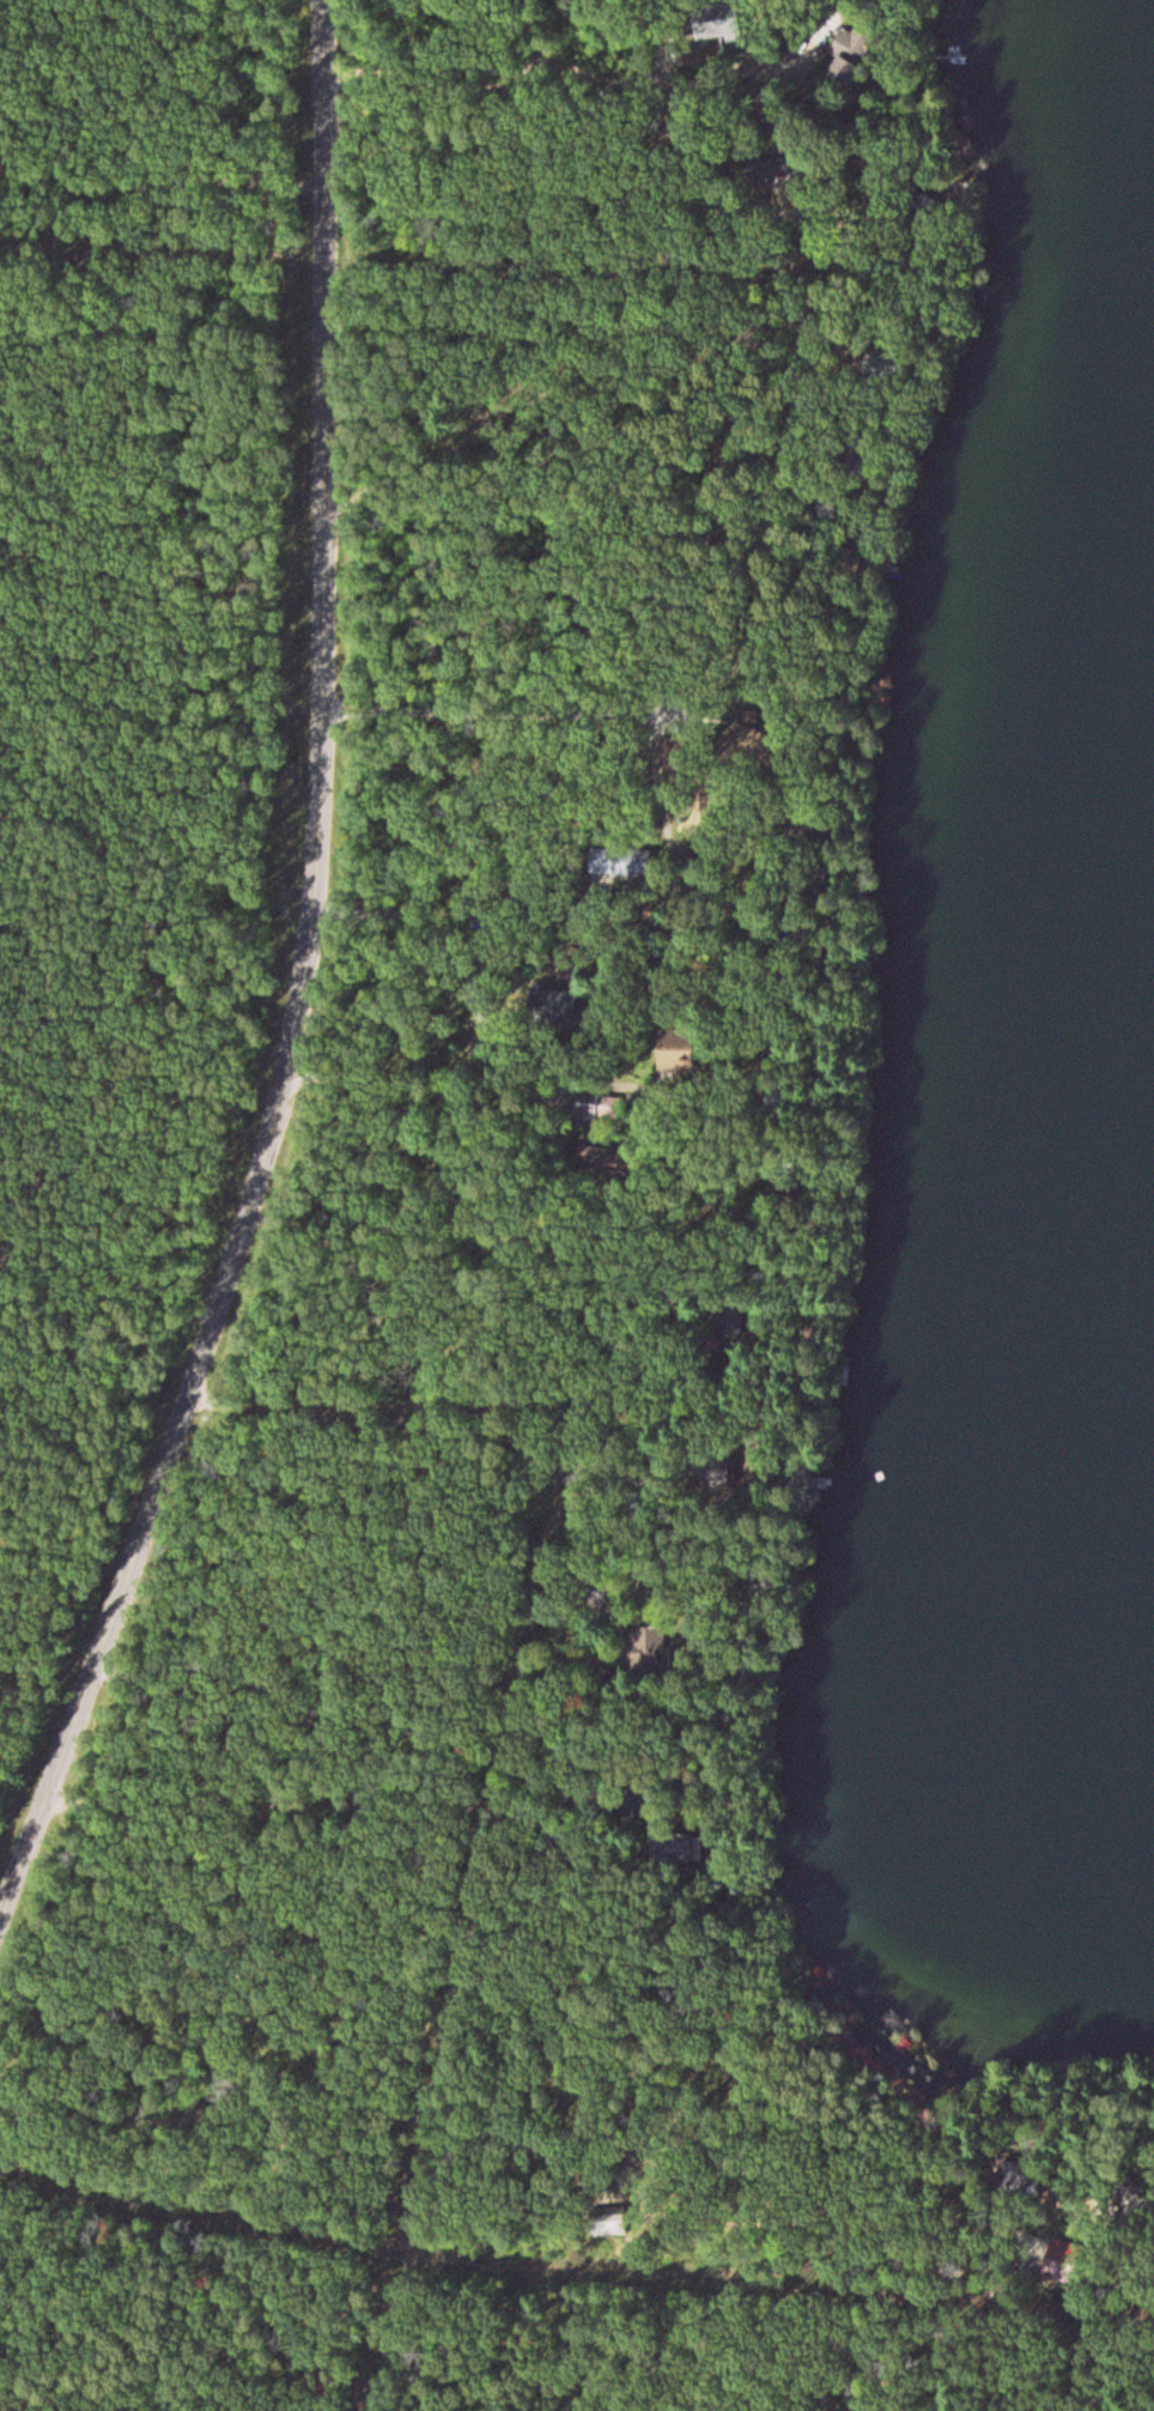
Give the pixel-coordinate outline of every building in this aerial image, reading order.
[(867,41),(839,27),(825,54),(831,57),(820,77),(843,89),(867,41)] [(586,877),(647,880),(649,851),(587,848),(586,877)] [(528,1030),(571,1030),(571,994),(528,994),(528,1030)] [(610,1106),(581,1090),(568,1115),(597,1131),(610,1106)] [(625,1676),(655,1676),(655,1635),(625,1635),(625,1676)] [(648,1864),(689,1864),(689,1835),(648,1835),(648,1864)] [(1037,2186),(1020,2185),(1020,2173),(997,2172),(997,2195),(1037,2196),(1037,2186)]
